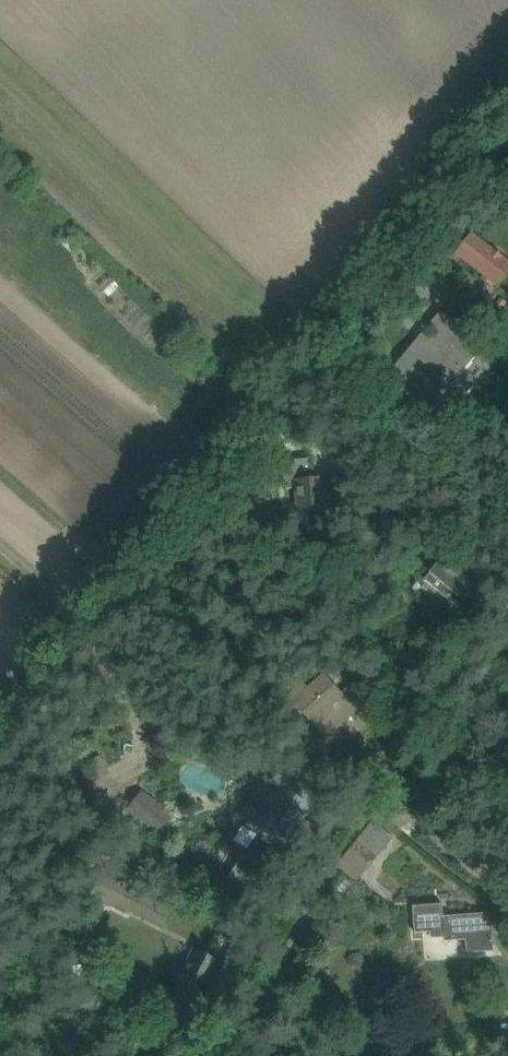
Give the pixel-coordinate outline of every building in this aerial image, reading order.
[(457,252),(497,283),(507,269),(507,260),(494,249),(493,250),(471,234),(457,252)] [(418,334),(389,370),(432,404),(447,385),(444,382),(467,352),(461,347),(471,334),(447,315),(426,341),(418,334)] [(317,523),(316,512),(322,511),(322,509),(326,509),(323,478),(311,479),(309,458),(282,461),(285,489),(297,488),(299,507),(290,508),(292,525),(317,523)] [(457,607),(477,584),(443,556),(424,579),(457,607)] [(324,678),(310,690),(302,681),(289,692),(297,702),(326,735),(359,705),(346,690),(339,696),(324,678)] [(360,706),(377,725),(394,709),(377,691),(360,706)] [(279,786),(276,793),(260,785),(243,815),(262,826),(284,838),(290,828),(306,837),(312,826),(300,819),(319,787),(305,779),(282,766),(273,782),(279,786)] [(142,790),(126,809),(143,822),(155,833),(171,815),(142,790)] [(491,912),(442,916),(441,904),(411,905),(413,932),(429,931),(429,939),(442,938),(442,940),(464,939),(465,953),(492,951),(491,912)] [(194,1010),(199,1001),(202,996),(217,1003),(224,988),(246,948),(236,943),(217,933),(205,955),(196,950),(171,999),(194,1010)]
